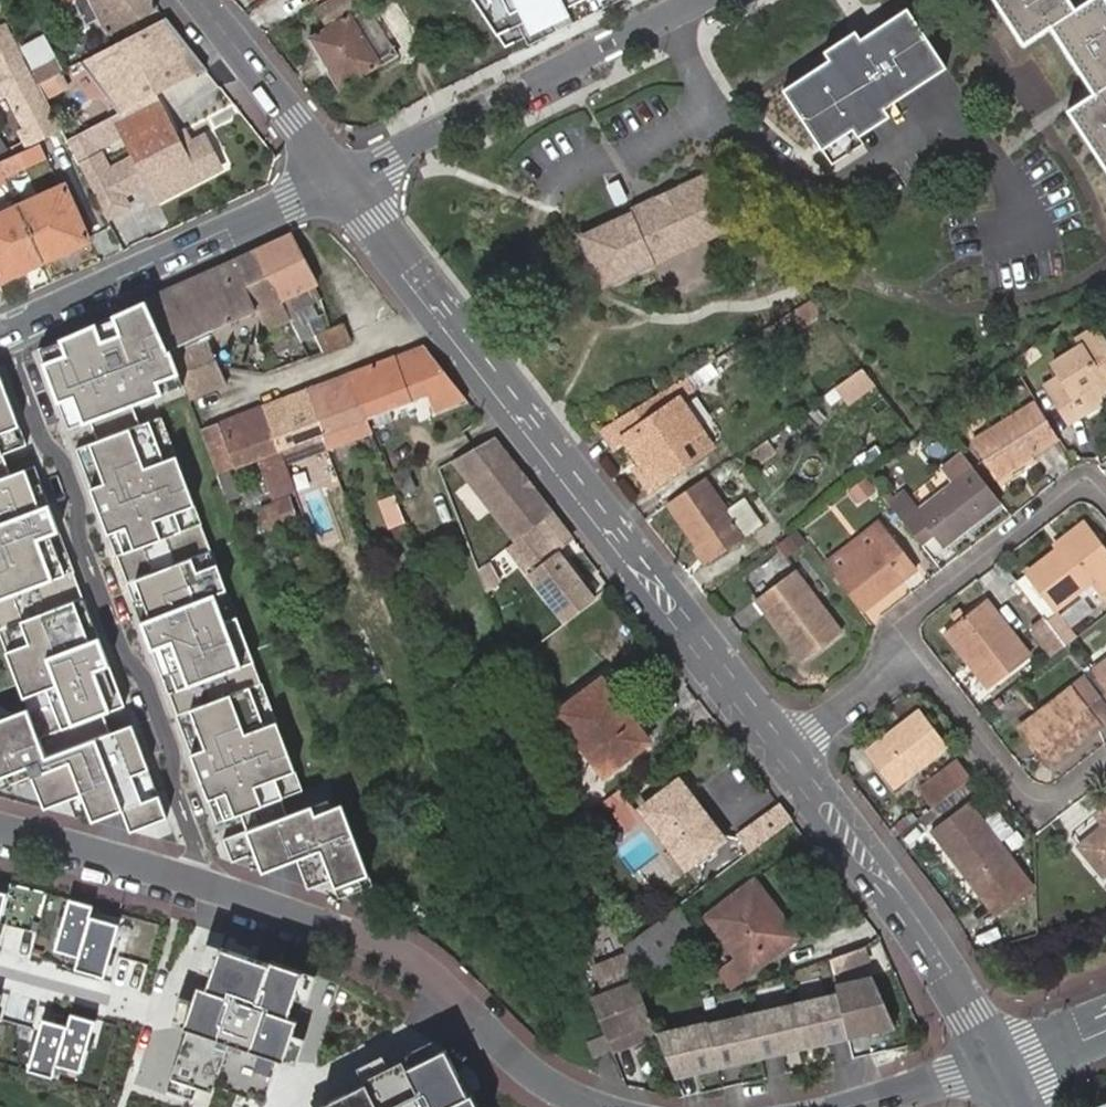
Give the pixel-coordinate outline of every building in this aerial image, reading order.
[(155,7),(149,0),(79,0),(91,23),(97,19),(106,33),(155,7)] [(357,23),(373,13),(365,0),(332,0),(320,8),(329,25),(308,38),(342,90),(398,56),(393,46),(378,55),(357,23)] [(512,56),(624,0),(475,0),(512,56)] [(1079,11),(1072,0),(999,0),(1028,45),(1053,28),(1096,94),(1071,112),(1105,165),(1105,0),(1096,0),(1079,11)] [(884,112),(945,70),(907,12),(860,43),(830,62),(783,93),(823,153),(854,132),(884,112)] [(373,13),(357,23),(378,55),(393,46),(373,13)] [(78,62),(119,113),(168,88),(160,71),(192,54),(163,18),(78,62)] [(823,52),(830,62),(860,43),(854,34),(823,52)] [(23,129),(19,131),(26,146),(56,130),(55,126),(7,36),(0,39),(0,98),(6,95),(23,129)] [(21,49),(26,64),(53,50),(46,37),(21,49)] [(168,88),(204,70),(192,54),(160,71),(168,88)] [(28,67),(35,85),(58,73),(51,56),(28,67)] [(157,106),(119,125),(135,157),(108,171),(99,153),(78,165),(106,217),(126,206),(121,195),(148,181),(157,200),(219,169),(203,138),(179,149),(157,106)] [(884,112),(854,132),(859,141),(889,120),(884,112)] [(99,153),(86,130),(65,141),(78,165),(99,153)] [(46,157),(40,144),(0,163),(0,179),(46,157)] [(715,172),(578,237),(602,287),(739,225),(715,172)] [(88,240),(63,186),(0,215),(0,281),(88,240)] [(283,299),(310,286),(305,274),(309,270),(304,257),(298,259),(286,237),(258,250),(281,299),(283,299)] [(281,299),(258,250),(148,300),(171,351),(185,388),(190,401),(229,386),(206,334),(272,303),(276,311),(286,306),(283,299),(281,299)] [(823,318),(808,299),(788,311),(799,331),(823,318)] [(185,388),(148,300),(41,350),(70,426),(95,420),(106,444),(80,456),(217,817),(302,789),(161,421),(135,431),(127,410),(185,388)] [(344,325),(328,331),(333,346),(351,340),(344,325)] [(1096,328),(1078,339),(1082,346),(1053,364),(1061,377),(1046,386),(1068,422),(1084,412),(1077,400),(1103,384),(1105,389),(1105,344),(1096,328)] [(320,351),(333,346),(328,331),(314,336),(320,351)] [(423,343),(349,372),(367,417),(390,409),(428,394),(433,409),(466,397),(423,343)] [(875,385),(863,370),(839,389),(850,405),(875,385)] [(367,417),(349,372),(306,389),(323,434),(364,418),(367,417)] [(26,710),(0,720),(0,789),(33,777),(45,808),(82,794),(92,821),(122,810),(130,832),(167,818),(132,725),(110,733),(103,713),(125,705),(84,598),(83,598),(74,572),(75,572),(35,467),(8,477),(1,458),(28,448),(0,375),(0,636),(26,710)] [(694,390),(685,377),(663,391),(673,405),(679,401),(694,390)] [(1103,384),(1077,400),(1084,412),(1105,398),(1105,389),(1103,384)] [(260,406),(283,469),(330,453),(327,447),(323,434),(306,389),(260,406)] [(646,489),(709,445),(679,401),(673,405),(663,391),(603,426),(618,447),(628,440),(645,466),(635,473),(646,489)] [(992,475),(1058,436),(1037,401),(971,438),(992,475)] [(211,458),(218,474),(230,470),(257,459),(271,501),(293,494),(283,469),(260,406),(201,430),(211,458)] [(390,409),(367,417),(371,430),(394,421),(390,409)] [(364,418),(323,434),(327,447),(368,431),(364,418)] [(455,457),(472,478),(509,450),(496,433),(455,457)] [(472,478),(517,538),(554,510),(509,450),(472,478)] [(903,494),(888,506),(920,544),(932,534),(942,547),(958,534),(953,527),(978,507),(983,514),(999,501),(963,454),(943,470),(953,484),(917,513),(903,494)] [(230,470),(218,474),(229,503),(239,499),(230,470)] [(721,508),(697,476),(659,501),(692,546),(704,562),(741,534),(721,508)] [(863,478),(844,490),(854,506),(873,494),(863,478)] [(303,493),(317,525),(336,517),(325,485),(303,493)] [(406,521),(396,495),(376,503),(385,529),(406,521)] [(289,499),(261,510),(269,531),(297,521),(289,499)] [(727,504),(721,508),(741,534),(747,530),(727,504)] [(983,514),(978,507),(953,527),(958,534),(983,514)] [(508,545),(566,621),(595,600),(553,545),(571,533),(554,510),(517,538),(508,545)] [(822,559),(857,606),(911,566),(876,519),(822,559)] [(1105,590),(1105,555),(1089,533),(1062,554),(1058,550),(1026,574),(1053,610),(1090,581),(1100,595),(1105,590)] [(751,593),(799,656),(838,628),(790,563),(751,593)] [(978,647),(996,673),(1029,647),(986,592),(944,623),(968,654),(978,647)] [(1049,614),(1068,637),(1079,629),(1061,605),(1049,614)] [(1032,618),(1054,648),(1068,637),(1049,614),(1045,608),(1032,618)] [(988,679),(996,673),(978,647),(968,654),(988,679)] [(1105,673),(1105,654),(1097,661),(1105,673)] [(1105,717),(1105,688),(1090,667),(1018,721),(1047,761),(1105,717)] [(557,713),(602,774),(647,741),(601,681),(557,713)] [(918,706),(862,747),(889,783),(946,742),(918,706)] [(931,804),(973,772),(959,754),(917,786),(931,804)] [(973,772),(931,804),(939,812),(981,782),(973,772)] [(641,811),(684,866),(722,840),(678,783),(641,811)] [(329,796),(221,837),(231,864),(248,857),(253,869),(263,864),(266,870),(301,857),(311,882),(333,874),(342,896),(371,885),(340,803),(333,806),(329,796)] [(1007,902),(1034,881),(1002,837),(985,815),(971,796),(930,826),(982,893),(993,885),(1007,902)] [(1100,865),(1105,861),(1105,796),(1095,804),(1103,814),(1075,835),(1100,865)] [(620,830),(640,818),(630,802),(610,814),(620,830)] [(1001,803),(985,815),(1002,837),(1018,825),(1001,803)] [(746,853),(792,819),(780,804),(734,837),(746,853)] [(728,988),(789,942),(770,917),(776,912),(752,880),(705,916),(734,957),(716,972),(728,988)] [(993,885),(982,893),(995,910),(1007,902),(993,885)] [(624,956),(626,961),(661,974),(698,948),(701,945),(673,907),(621,946),(624,956)] [(789,942),(795,938),(776,912),(770,917),(789,942)] [(113,931),(61,916),(45,973),(96,988),(113,931)] [(207,943),(161,1073),(259,1106),(264,1106),(311,974),(207,943)] [(865,950),(829,960),(833,974),(870,963),(865,950)] [(592,968),(602,994),(634,982),(626,961),(624,956),(592,968)] [(836,996),(655,1038),(674,1080),(896,1029),(867,980),(836,988),(836,996)] [(635,984),(591,1001),(604,1036),(611,1054),(655,1038),(635,984)] [(94,1026),(43,1011),(26,1068),(78,1083),(94,1026)] [(611,1054),(604,1036),(586,1043),(593,1061),(611,1054)] [(322,1106),(469,1106),(439,1052),(322,1106)]
